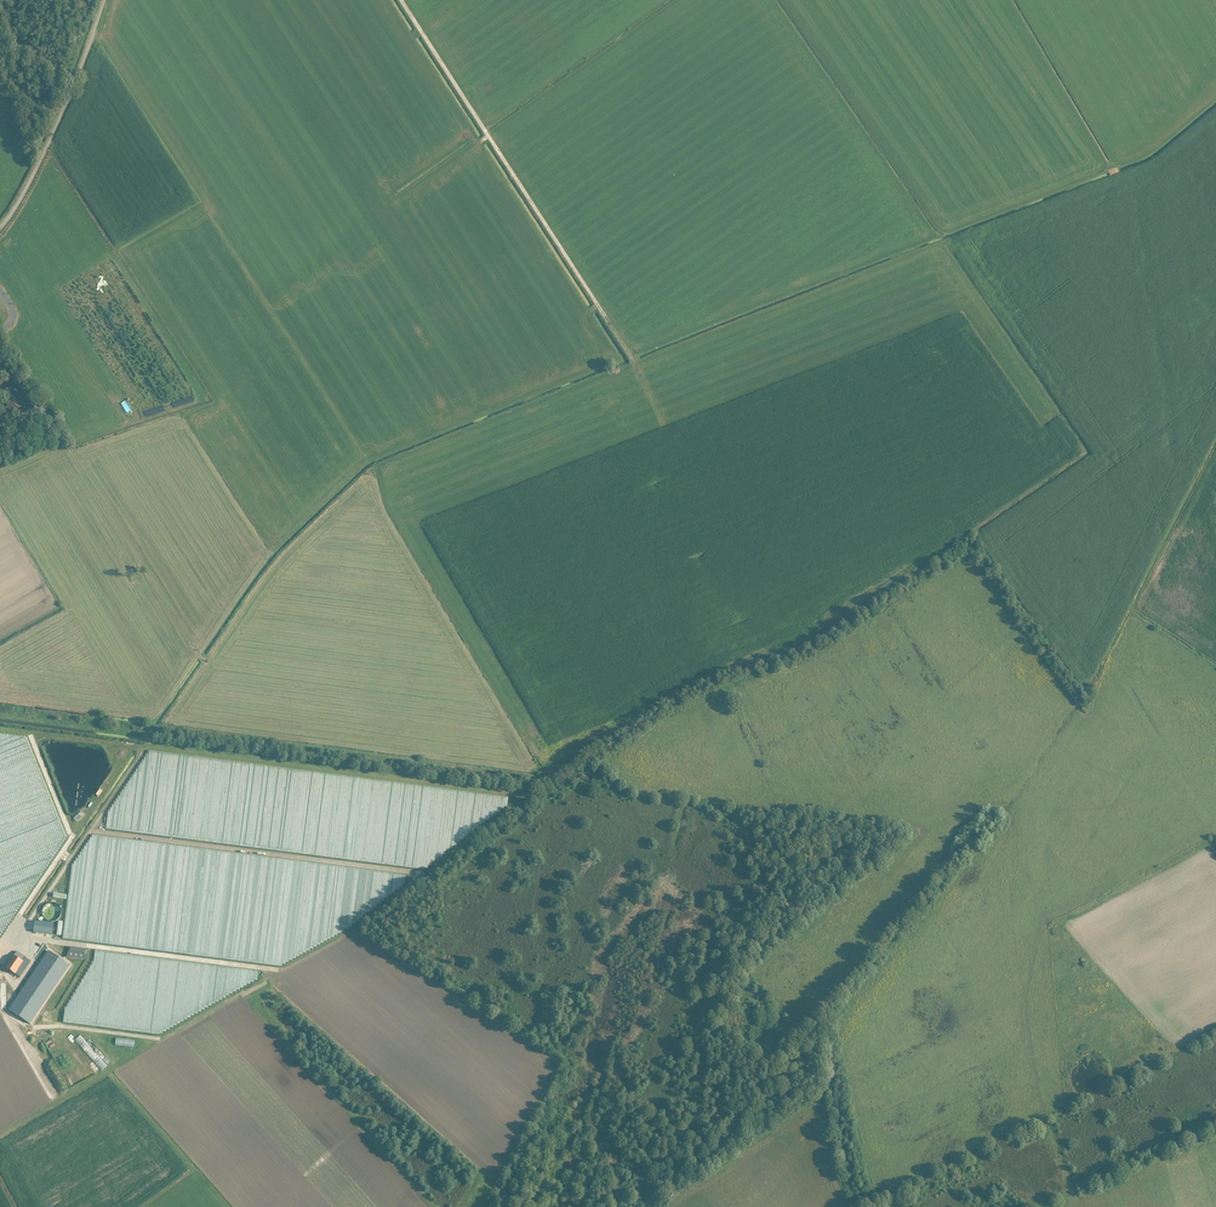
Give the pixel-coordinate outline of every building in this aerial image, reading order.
[(24,406),(14,387),(0,395),(11,414),(24,406)] [(77,823),(85,817),(81,813),(74,818),(77,823)] [(52,935),(54,923),(35,921),(33,933),(52,935)] [(73,959),(90,962),(91,951),(74,949),(73,959)] [(49,951),(9,1010),(28,1023),(68,964),(49,951)] [(36,964),(32,959),(31,961),(24,952),(20,955),(29,966),(28,966),(30,969),(36,964)] [(6,968),(10,971),(9,972),(10,973),(11,972),(15,974),(23,962),(14,956),(6,968)] [(81,973),(84,968),(72,961),(69,966),(81,973)] [(76,981),(79,977),(66,970),(64,974),(76,981)] [(60,980),(58,984),(71,990),(73,985),(60,980)] [(55,987),(52,991),(65,1000),(68,995),(55,987)] [(45,1000),(56,1006),(59,1001),(48,995),(45,1000)] [(83,1050),(85,1048),(105,1072),(111,1067),(85,1036),(80,1040),(82,1043),(79,1045),(83,1050)] [(14,1100),(15,1103),(18,1103),(21,1117),(28,1115),(25,1103),(20,1104),(19,1099),(14,1100)] [(19,1120),(13,1102),(6,1104),(10,1115),(6,1117),(3,1109),(0,1110),(0,1111),(5,1125),(19,1120)]
